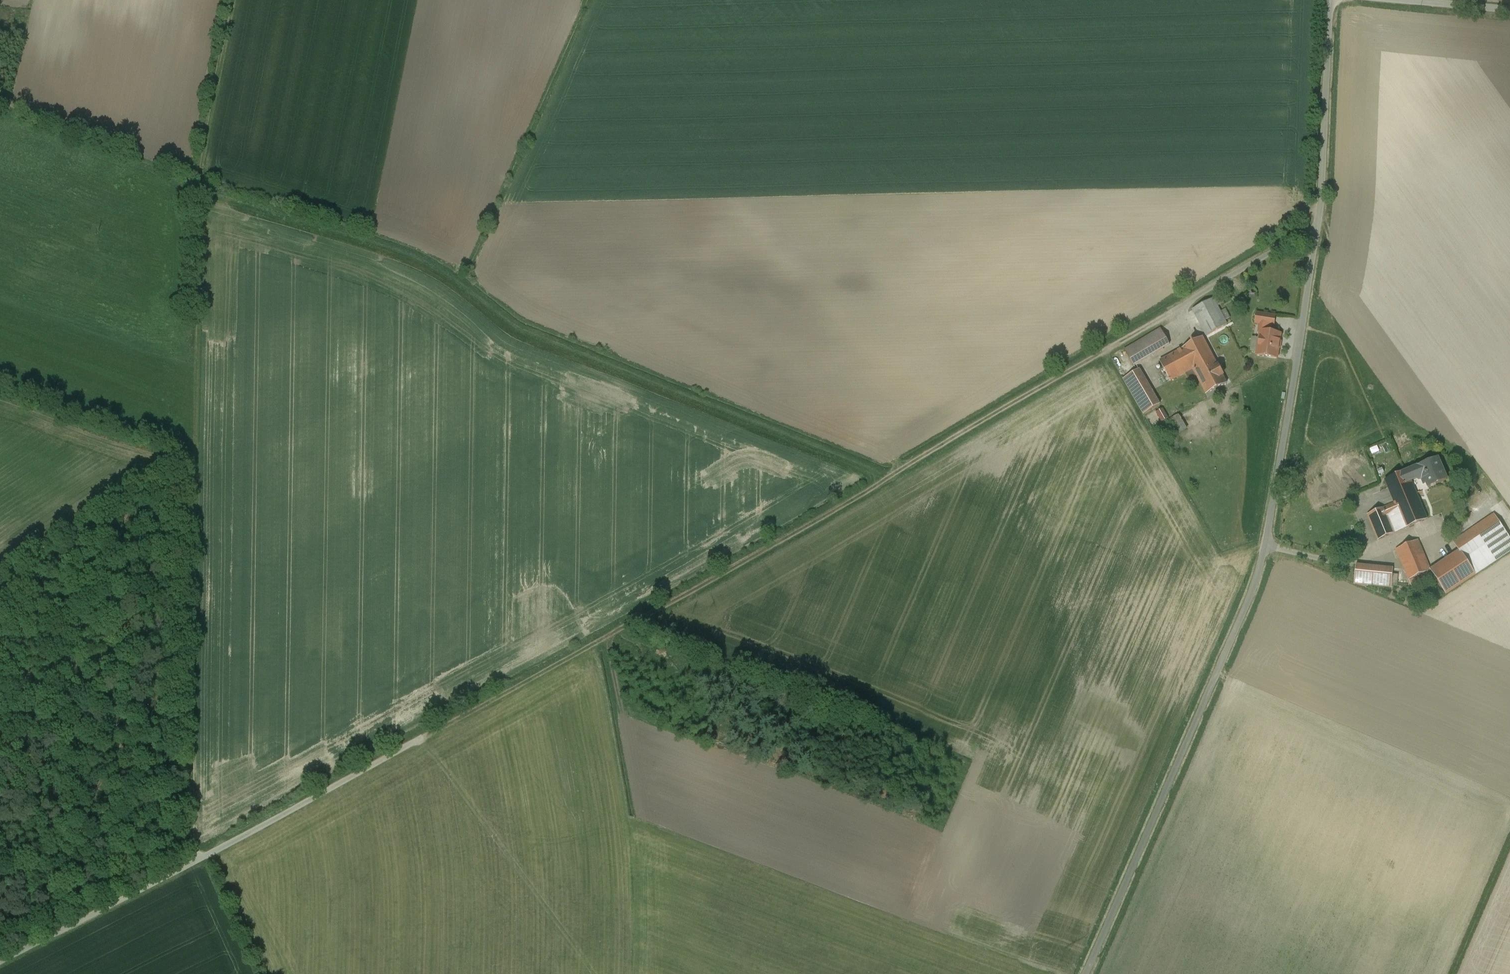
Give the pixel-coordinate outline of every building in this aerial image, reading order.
[(1214,298),(1193,310),(1207,336),(1228,325),(1214,298)] [(1280,307),(1258,303),(1256,317),(1265,318),(1260,346),(1281,350),(1285,325),(1277,323),(1280,307)] [(1170,347),(1161,331),(1125,352),(1134,368),(1170,347)] [(1228,384),(1203,338),(1160,361),(1173,384),(1195,372),(1207,395),(1228,384)] [(1163,403),(1142,368),(1125,379),(1146,413),(1163,403)] [(1162,409),(1158,411),(1163,421),(1167,419),(1162,409)] [(1182,415),(1175,419),(1182,432),(1189,428),(1182,415)] [(1442,449),(1386,474),(1396,495),(1370,509),(1381,536),(1431,512),(1415,474),(1425,470),(1428,480),(1450,471),(1442,449)] [(1457,535),(1461,543),(1434,560),(1421,532),(1399,543),(1416,582),(1439,571),(1450,588),(1509,546),(1509,528),(1497,508),(1457,535)] [(1396,560),(1359,557),(1357,577),(1394,580),(1396,560)]
